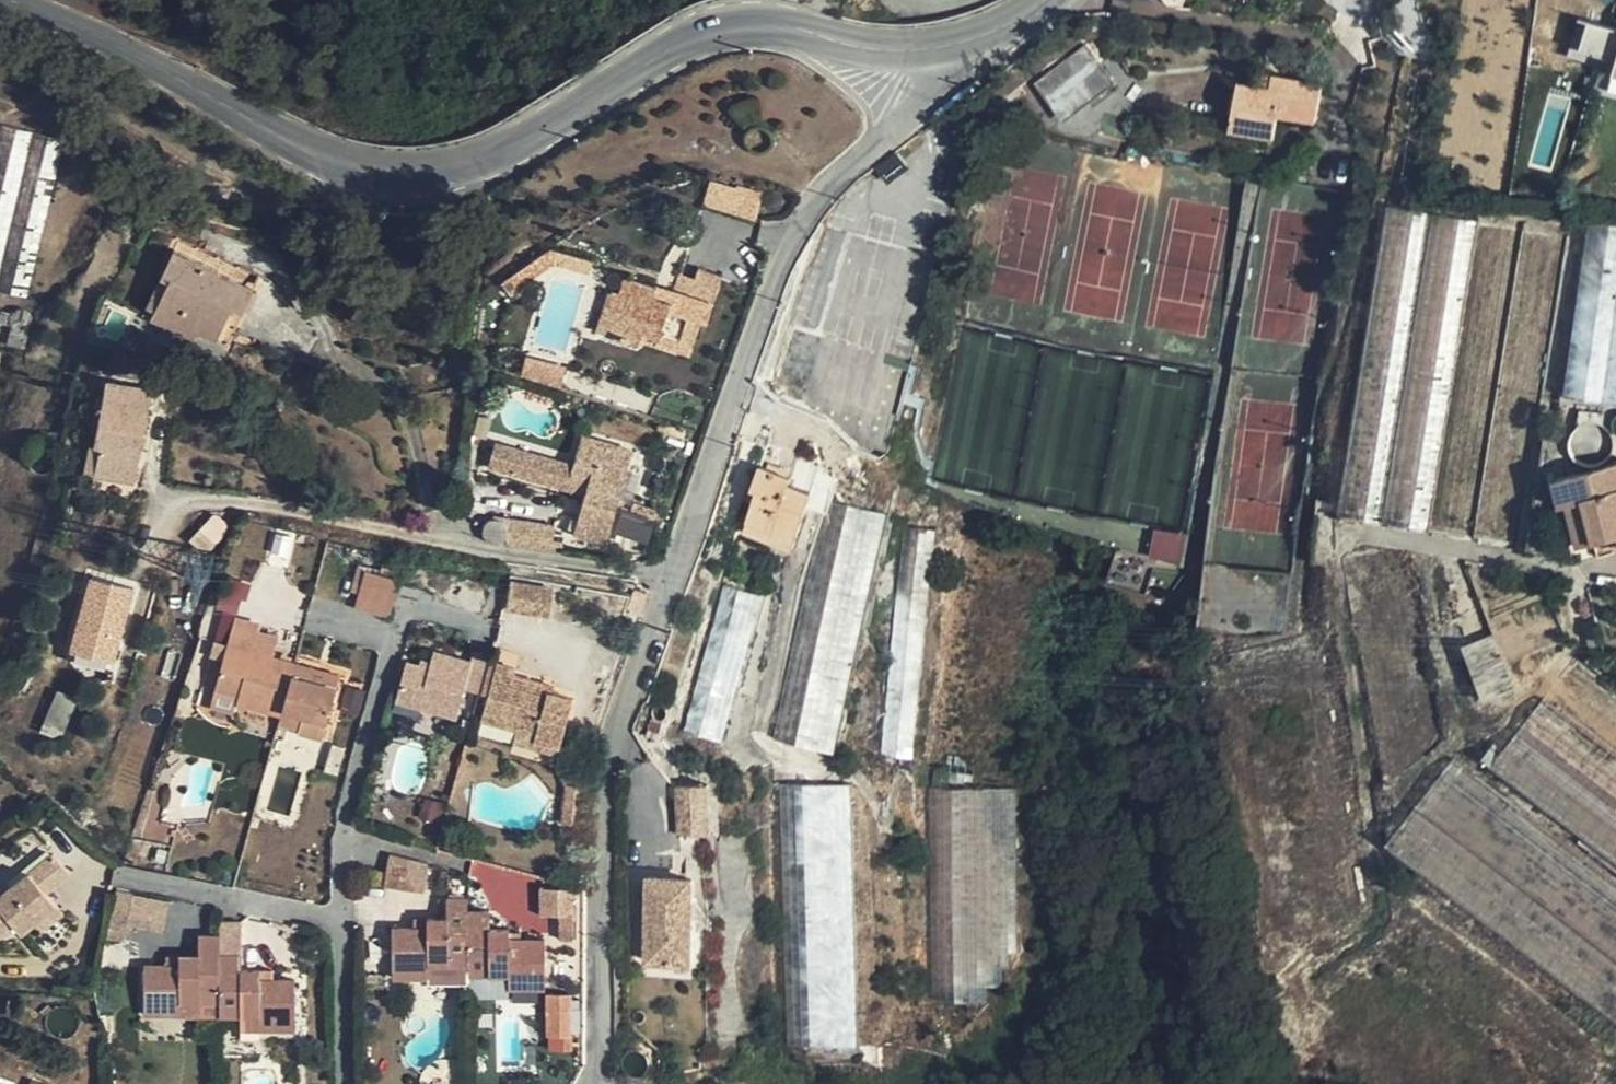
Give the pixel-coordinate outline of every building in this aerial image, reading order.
[(1583,9),(1573,53),(1615,63),(1615,16),(1583,9)] [(1088,52),(1045,86),(1070,115),(1091,99),(1095,104),(1114,86),(1088,52)] [(1272,95),(1274,84),(1263,82),(1261,94),(1272,95)] [(1322,91),(1274,84),(1272,95),(1261,94),(1238,89),(1231,137),(1274,144),(1277,124),(1315,130),(1322,91)] [(1070,115),(1045,86),(1039,91),(1066,127),(1095,104),(1091,99),(1070,115)] [(68,135),(10,120),(0,156),(0,231),(5,232),(0,251),(0,285),(27,292),(68,135)] [(757,226),(767,200),(714,183),(705,209),(757,226)] [(1517,553),(1518,550),(1566,238),(1384,206),(1331,520),(1517,553)] [(587,274),(591,260),(546,245),(499,280),(510,294),(551,262),(587,274)] [(166,279),(218,269),(180,251),(166,279)] [(628,273),(622,290),(609,331),(640,341),(644,331),(658,336),(656,341),(691,353),(703,320),(709,322),(725,274),(703,265),(693,294),(628,273)] [(225,272),(218,269),(166,279),(176,283),(162,310),(157,321),(198,340),(202,332),(221,341),(238,309),(248,314),(261,291),(224,274),(225,272)] [(176,283),(166,279),(151,305),(162,310),(176,283)] [(609,331),(622,290),(612,287),(599,327),(609,331)] [(7,327),(4,349),(24,351),(26,329),(18,333),(12,332),(7,327)] [(168,401),(173,376),(159,372),(153,399),(168,401)] [(139,451),(147,409),(106,403),(97,444),(139,451)] [(594,440),(580,436),(577,447),(591,450),(594,440)] [(577,447),(572,466),(518,452),(511,476),(582,496),(571,535),(602,543),(628,449),(594,440),(591,450),(577,447)] [(518,452),(491,444),(484,469),(511,476),(518,452)] [(1575,477),(1594,543),(1615,537),(1615,466),(1575,477)] [(742,539),(782,552),(793,556),(812,497),(809,496),(787,490),(789,480),(756,471),(750,489),(757,492),(742,539)] [(832,761),(893,497),(841,483),(818,530),(771,746),(832,761)] [(540,527),(495,518),(491,543),(548,553),(550,541),(538,539),(540,527)] [(1156,552),(1185,558),(1190,533),(1161,527),(1156,552)] [(916,769),(941,539),(913,536),(887,767),(916,769)] [(394,596),(404,556),(372,548),(361,588),(394,596)] [(1143,589),(1149,565),(1115,556),(1106,592),(1139,602),(1143,589)] [(94,574),(73,645),(117,658),(137,587),(94,574)] [(720,748),(761,605),(722,592),(681,738),(720,748)] [(1485,701),(1514,689),(1490,638),(1462,648),(1485,701)] [(281,712),(296,664),(225,644),(213,689),(237,696),(234,707),(279,719),(281,712)] [(491,700),(502,664),(482,657),(479,669),(441,657),(439,665),(436,673),(427,670),(415,666),(402,705),(429,714),(464,724),(473,695),(491,700)] [(1603,688),(1577,659),(1545,697),(1615,753),(1615,671),(1603,688)] [(436,673),(439,665),(430,662),(427,670),(436,673)] [(312,668),(296,664),(281,712),(305,718),(332,725),(342,690),(323,685),(308,681),(309,675),(312,668)] [(584,708),(556,700),(554,706),(546,703),(548,697),(551,689),(522,680),(524,671),(502,664),(491,700),(498,703),(490,728),(525,740),(542,745),(540,750),(567,758),(584,708)] [(325,679),(309,675),(308,681),(323,685),(325,679)] [(60,688),(44,730),(63,737),(80,696),(60,688)] [(554,706),(556,700),(548,697),(546,703),(554,706)] [(1545,697),(1544,699),(1487,768),(1615,868),(1615,753),(1545,697)] [(425,724),(429,714),(402,705),(400,716),(425,724)] [(305,718),(281,712),(279,719),(278,726),(301,732),(305,718)] [(644,738),(655,741),(660,725),(650,722),(644,738)] [(564,767),(567,758),(540,750),(542,745),(525,740),(521,753),(564,767)] [(1452,763),(1386,849),(1615,1027),(1615,890),(1452,763)] [(681,834),(719,831),(715,779),(677,782),(681,834)] [(859,1008),(852,782),(782,784),(789,1046),(857,1044),(856,1017),(843,1017),(843,1009),(859,1008)] [(1019,795),(1014,795),(930,794),(930,1006),(987,1006),(988,991),(1003,991),(1003,972),(1011,972),(1012,957),(1018,958),(1019,795)] [(386,880),(426,888),(432,860),(391,852),(386,880)] [(58,872),(78,892),(95,876),(75,856),(58,872)] [(78,892),(58,872),(57,871),(24,903),(16,895),(0,910),(0,936),(14,951),(44,923),(52,932),(84,900),(78,892)] [(703,882),(658,882),(657,966),(702,968),(703,882)] [(542,883),(542,910),(561,910),(562,935),(577,934),(577,883),(542,883)] [(143,912),(141,919),(164,926),(171,901),(130,888),(124,906),(143,912)] [(471,972),(472,925),(472,911),(452,912),(452,927),(431,927),(431,937),(416,937),(394,937),(394,987),(429,987),(430,972),(451,973),(471,972)] [(498,926),(472,925),(471,972),(470,987),(512,988),(512,999),(549,999),(550,948),(514,948),(514,941),(498,940),(498,926)] [(226,961),(248,961),(250,928),(228,927),(227,939),(226,961)] [(431,937),(431,927),(417,928),(416,937),(431,937)] [(187,1005),(225,1007),(226,961),(227,939),(205,938),(205,960),(186,960),(185,969),(151,969),(149,1018),(186,1019),(187,1005)] [(248,978),(248,961),(226,961),(225,1007),(224,1022),(261,1023),(261,1036),(298,1037),(300,987),(262,986),(262,978),(248,978)] [(430,972),(429,987),(451,988),(451,973),(430,972)] [(839,1074),(820,1075),(820,1083),(840,1083),(839,1074)]
